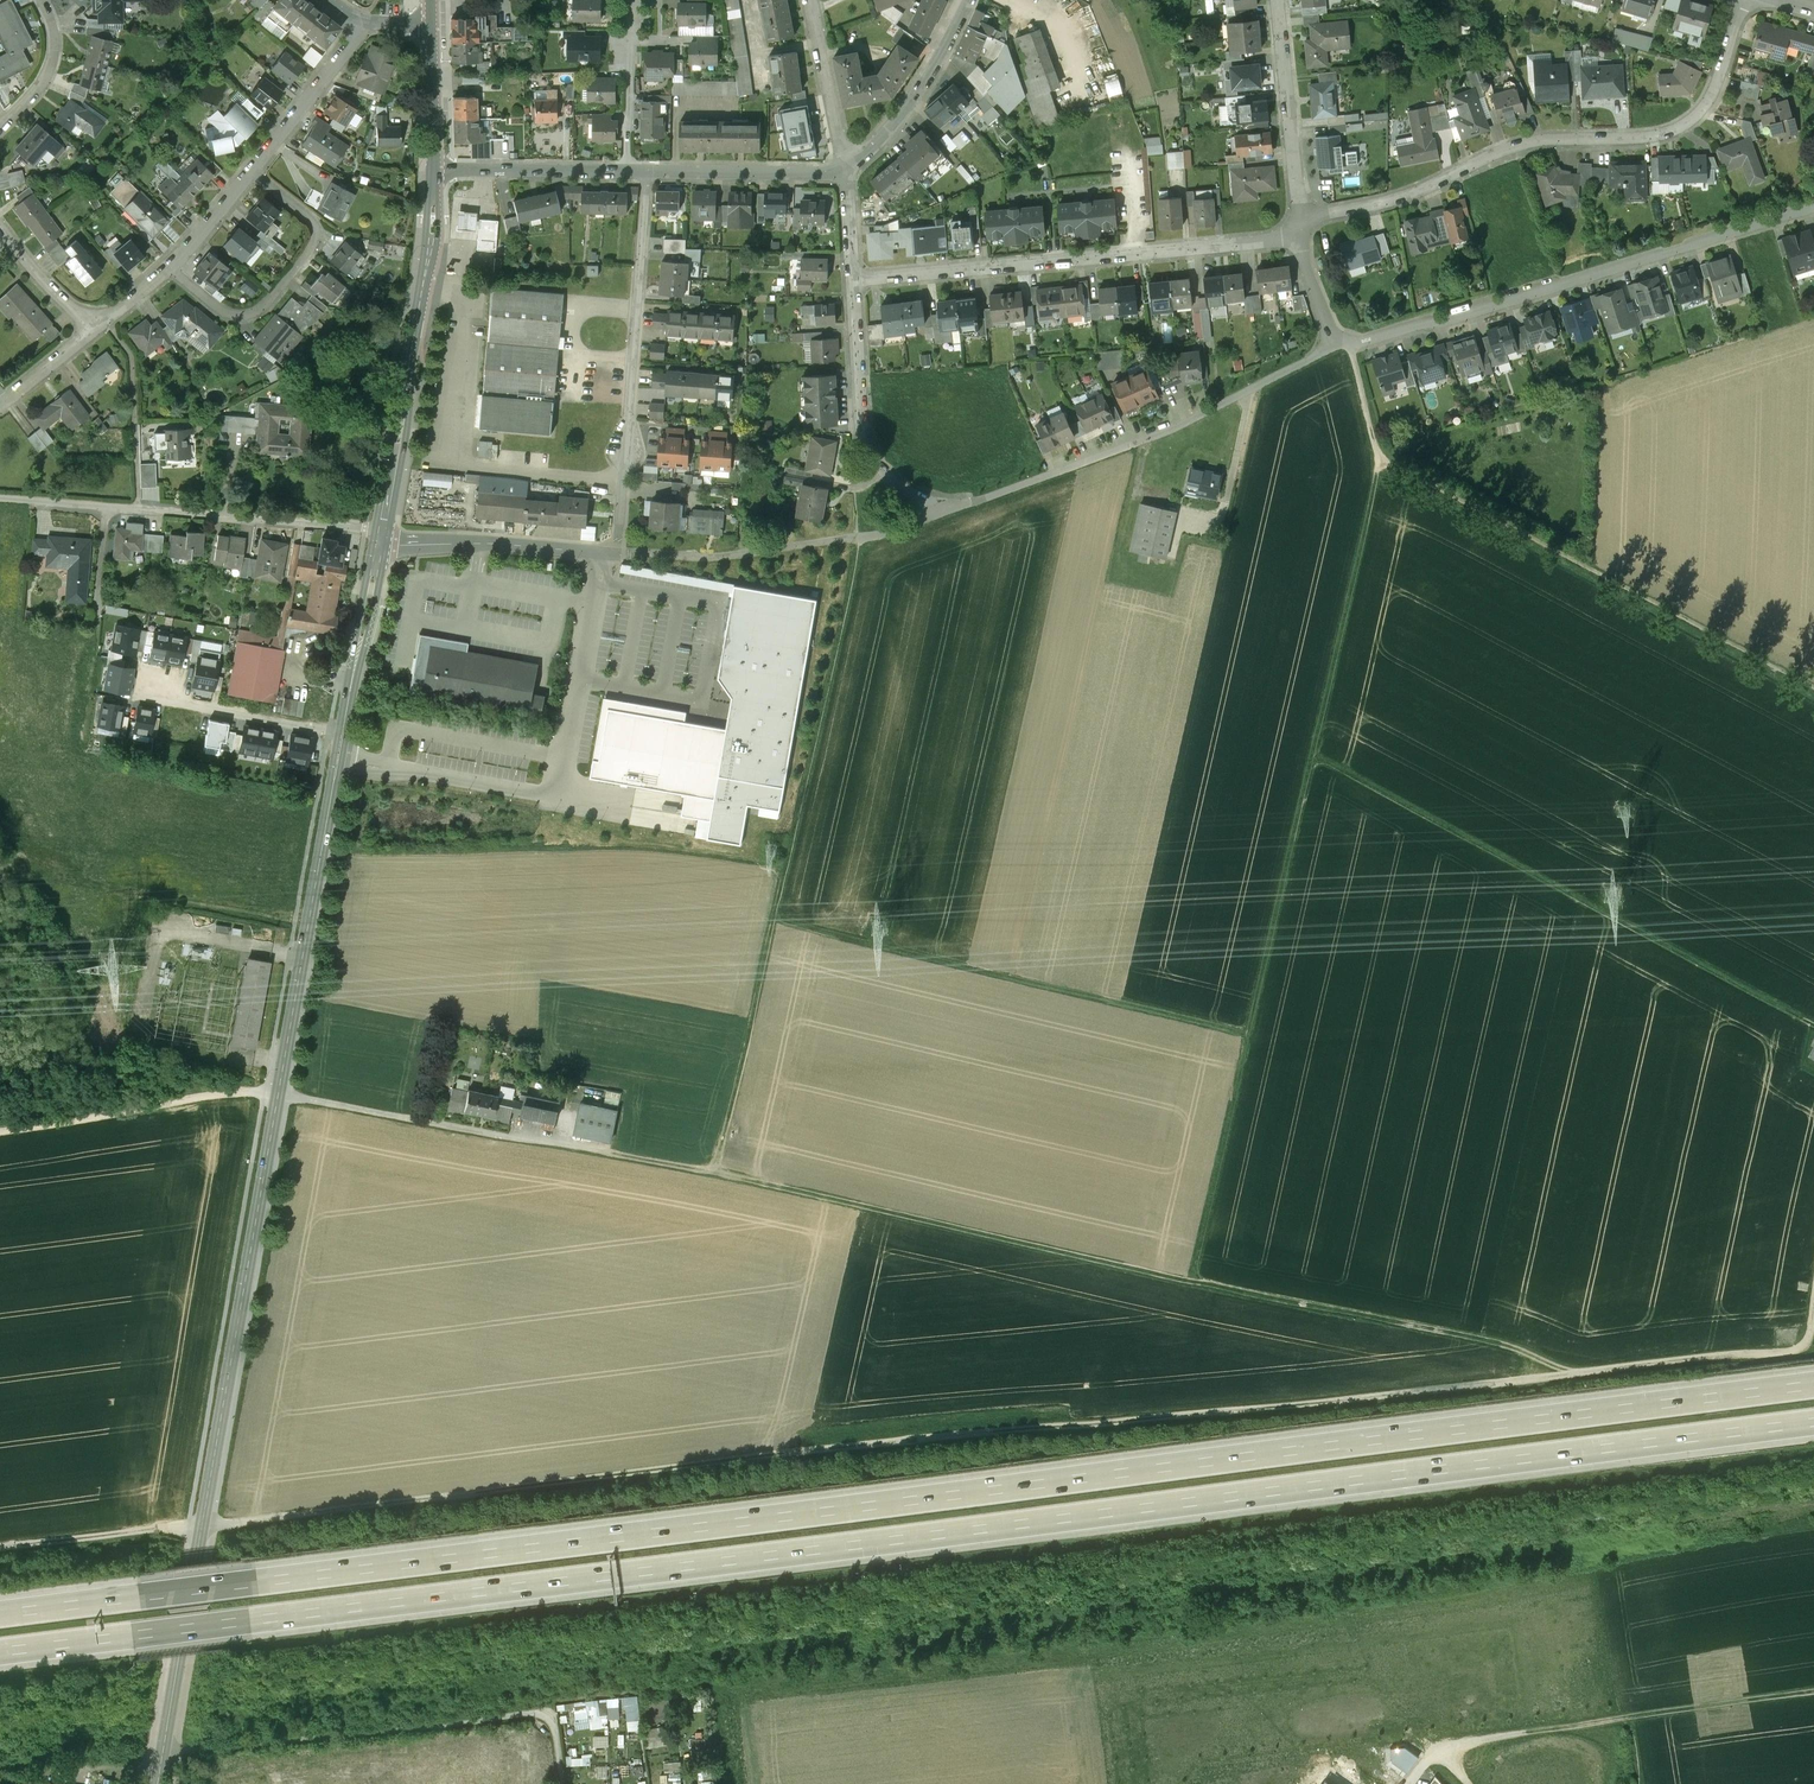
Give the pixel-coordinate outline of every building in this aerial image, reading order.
[(13,5),(11,0),(7,0),(0,4),(0,12),(13,5)] [(120,19),(120,0),(96,0),(96,1),(102,1),(102,16),(110,16),(110,19),(120,19)] [(286,33),(267,17),(276,5),(269,0),(268,0),(257,11),(250,18),(280,41),(286,33)] [(268,0),(254,0),(253,1),(251,3),(257,11),(268,0)] [(294,23),(309,4),(304,0),(280,0),(276,5),(267,17),(286,33),(294,23)] [(575,20),(600,20),(600,0),(575,0),(575,20)] [(737,81),(739,95),(753,93),(738,0),(724,0),(737,81)] [(767,42),(794,37),(786,0),(759,0),(767,42)] [(877,12),(905,0),(873,0),(877,12)] [(910,27),(929,36),(946,0),(923,0),(910,27)] [(1303,15),(1319,13),(1324,13),(1322,0),(1301,0),(1303,15)] [(1650,14),(1654,0),(1623,0),(1622,6),(1650,14)] [(1678,12),(1682,0),(1666,0),(1663,8),(1678,12)] [(1703,37),(1712,6),(1692,0),(1682,0),(1678,12),(1673,28),(1691,34),(1689,42),(1699,45),(1701,37),(1703,37)] [(340,28),(309,4),(294,23),(302,29),(303,28),(319,40),(318,42),(325,47),(340,28)] [(679,4),(679,24),(690,24),(690,27),(695,27),(696,24),(706,24),(706,4),(688,4),(679,4)] [(8,52),(0,57),(0,78),(12,72),(12,70),(28,62),(20,47),(32,41),(13,5),(0,12),(0,36),(8,52)] [(892,6),(877,12),(896,24),(903,14),(892,6)] [(1248,6),(1235,8),(1236,15),(1242,14),(1249,13),(1248,6)] [(976,9),(969,25),(991,36),(994,30),(995,28),(982,21),(986,14),(976,9)] [(1320,24),(1319,13),(1303,15),(1304,26),(1313,25),(1320,24)] [(1226,16),(1227,24),(1243,22),(1242,14),(1236,15),(1226,16)] [(495,15),(474,15),(474,21),(475,29),(477,29),(477,35),(485,34),(485,40),(491,40),(495,41),(495,15)] [(88,18),(87,26),(103,28),(103,19),(88,18)] [(451,41),(485,40),(485,34),(477,35),(477,29),(475,29),(474,21),(471,22),(470,19),(451,19),(451,41)] [(1227,24),(1229,38),(1259,34),(1258,21),(1243,22),(1227,24)] [(1320,24),(1313,25),(1314,41),(1306,42),(1308,67),(1327,65),(1325,49),(1350,46),(1348,30),(1343,30),(1342,22),(1320,24)] [(1805,35),(1761,22),(1757,36),(1756,35),(1753,46),(1771,51),(1769,57),(1783,61),(1787,46),(1801,49),(1805,35)] [(998,39),(991,36),(969,25),(955,53),(974,63),(980,52),(997,60),(998,59),(1006,43),(998,39)] [(93,36),(93,35),(101,37),(103,28),(87,26),(86,35),(93,36)] [(495,27),(495,41),(511,40),(511,27),(495,27)] [(511,27),(511,40),(526,40),(526,27),(511,27)] [(914,38),(901,29),(893,40),(907,49),(914,38)] [(1615,29),(1612,42),(1632,46),(1647,51),(1652,38),(1615,29)] [(571,37),(586,37),(586,30),(564,30),(564,38),(571,38),(571,37)] [(1001,33),(994,30),(991,36),(998,39),(1001,33)] [(1024,61),(1014,65),(1025,95),(1038,130),(1058,123),(1041,74),(1052,70),(1038,30),(1016,38),(1024,61)] [(1261,49),(1259,34),(1229,38),(1230,51),(1230,52),(1241,51),(1261,49)] [(93,36),(86,60),(105,65),(112,40),(101,37),(93,35),(93,36)] [(698,43),(718,44),(718,36),(698,35),(698,43)] [(1805,35),(1801,49),(1812,53),(1813,48),(1813,37),(1805,35)] [(571,38),(571,60),(581,60),(581,61),(583,64),(587,63),(589,61),(589,60),(599,60),(599,37),(586,37),(571,37),(571,38)] [(485,40),(451,41),(452,62),(475,62),(480,62),(480,61),(492,60),(491,40),(485,40)] [(691,43),(691,64),(701,64),(701,66),(706,67),(707,64),(717,64),(718,44),(698,43),(691,43)] [(1008,44),(1006,43),(998,59),(997,60),(985,73),(974,63),(955,53),(951,60),(984,96),(993,107),(999,101),(1008,113),(1025,95),(1014,65),(1008,44)] [(381,92),(382,93),(387,79),(384,78),(386,71),(390,73),(397,54),(372,44),(366,61),(363,60),(355,79),(359,80),(357,84),(360,84),(381,92)] [(858,52),(834,57),(845,106),(863,102),(892,97),(906,77),(919,58),(899,45),(879,75),(863,78),(858,52)] [(311,47),(302,58),(314,67),(322,56),(311,47)] [(1581,50),(1573,51),(1575,79),(1582,79),(1581,67),(1582,67),(1581,50)] [(1242,58),(1241,51),(1230,52),(1230,51),(1226,52),(1227,60),(1242,58)] [(1567,66),(1568,81),(1575,81),(1575,79),(1573,51),(1565,51),(1566,66),(1567,66)] [(303,67),(285,52),(272,69),(290,83),(303,67)] [(797,52),(770,56),(775,94),(792,92),(802,90),(797,52)] [(646,68),(646,79),(663,79),(663,75),(674,75),(674,60),(674,54),(646,53),(646,60),(643,62),(643,67),(646,68)] [(1686,64),(1698,70),(1703,62),(1683,57),(1680,62),(1685,65),(1686,64)] [(1238,96),(1237,89),(1233,89),(1231,67),(1245,66),(1244,58),(1242,58),(1227,60),(1223,61),(1226,97),(1238,96)] [(99,90),(105,65),(86,60),(80,85),(88,87),(99,90)] [(492,74),(492,60),(480,61),(480,62),(475,62),(475,74),(477,74),(492,74)] [(674,60),(674,75),(684,75),(684,60),(674,60)] [(1551,61),(1533,62),(1536,102),(1569,99),(1568,81),(1567,66),(1566,66),(1552,67),(1551,61)] [(1231,67),(1233,89),(1237,89),(1261,86),(1259,64),(1245,66),(1231,67)] [(1681,74),(1659,75),(1659,94),(1690,93),(1700,71),(1698,70),(1686,64),(1685,65),(1681,74)] [(1582,67),(1581,67),(1582,79),(1583,98),(1623,95),(1621,65),(1582,67)] [(1474,91),(1476,98),(1484,95),(1481,86),(1475,69),(1467,72),(1474,91)] [(1319,73),(1321,83),(1333,82),(1333,83),(1336,83),(1335,72),(1319,73)] [(477,74),(475,74),(462,74),(462,83),(477,83),(477,74)] [(1104,79),(1109,98),(1123,94),(1119,76),(1104,79)] [(283,93),(262,77),(250,93),(270,109),(283,93)] [(589,79),(589,101),(614,101),(614,79),(589,79)] [(1744,97),(1757,100),(1760,85),(1741,80),(1739,88),(1745,90),(1744,97)] [(672,81),(672,95),(739,95),(737,81),(672,81)] [(1490,83),(1481,86),(1484,95),(1485,98),(1492,96),(1499,122),(1506,120),(1507,123),(1511,126),(1514,125),(1516,120),(1515,115),(1524,113),(1526,112),(1522,100),(1520,101),(1519,97),(1517,89),(1515,89),(1514,83),(1510,81),(1506,82),(1504,86),(1506,95),(1495,98),(1490,83)] [(88,87),(80,85),(74,82),(70,90),(85,97),(88,87)] [(1321,83),(1310,85),(1313,118),(1328,116),(1336,115),(1333,83),(1333,82),(1321,83)] [(381,92),(360,84),(357,93),(378,101),(381,92)] [(567,84),(567,98),(575,98),(575,84),(567,84)] [(955,84),(942,95),(958,113),(967,123),(972,118),(970,114),(976,109),(975,107),(977,106),(975,103),(977,102),(964,87),(960,90),(955,84)] [(82,107),(85,97),(70,90),(67,97),(70,100),(71,99),(82,107)] [(557,90),(546,91),(547,99),(558,99),(557,90)] [(802,90),(792,92),(792,99),(807,97),(806,90),(802,90)] [(1458,125),(1463,138),(1464,137),(1487,129),(1476,98),(1474,91),(1455,98),(1462,117),(1456,119),(1458,125)] [(651,94),(651,103),(665,103),(665,104),(671,104),(672,95),(651,94)] [(941,127),(958,113),(942,95),(926,109),(932,116),(930,118),(934,123),(936,121),(941,127)] [(1236,103),(1245,102),(1245,95),(1238,96),(1226,97),(1225,97),(1226,105),(1236,104),(1236,103)] [(1527,95),(1519,97),(1520,101),(1522,100),(1526,112),(1524,113),(1525,115),(1534,112),(1527,95)] [(355,109),(334,96),(324,111),(333,117),(345,125),(355,109)] [(984,96),(977,102),(975,103),(977,106),(985,114),(981,117),(989,125),(1000,115),(993,107),(984,96)] [(1493,124),(1499,122),(1492,96),(1485,98),(1493,124)] [(454,119),(476,118),(475,97),(453,98),(454,119)] [(247,98),(239,107),(254,121),(263,112),(253,105),(247,98)] [(794,107),(808,105),(807,98),(793,100),(794,107)] [(1769,123),(1772,135),(1777,133),(1780,142),(1789,140),(1788,134),(1797,131),(1794,116),(1791,117),(1786,98),(1776,101),(1775,98),(1769,100),(1770,103),(1761,105),(1763,113),(1760,114),(1763,125),(1769,123)] [(82,107),(71,99),(70,100),(55,120),(69,130),(70,129),(79,135),(84,128),(85,129),(87,127),(95,133),(103,122),(82,107)] [(547,99),(534,100),(535,122),(545,122),(545,119),(559,119),(558,99),(547,99)] [(1245,102),(1236,103),(1236,104),(1238,122),(1268,120),(1266,100),(1245,102)] [(239,107),(236,103),(223,116),(231,124),(226,128),(218,130),(217,126),(205,129),(209,148),(213,146),(215,154),(233,150),(232,145),(237,144),(244,136),(245,137),(258,125),(254,121),(239,107)] [(643,103),(642,136),(664,136),(665,104),(665,103),(651,103),(643,103)] [(1445,104),(1436,105),(1438,115),(1429,117),(1432,132),(1451,128),(1445,104)] [(816,148),(808,105),(794,107),(780,110),(788,154),(802,151),(816,148)] [(1414,142),(1396,145),(1400,167),(1439,159),(1435,138),(1433,138),(1432,132),(1429,117),(1438,115),(1436,105),(1408,111),(1414,142)] [(1364,113),(1365,119),(1389,116),(1388,110),(1364,113)] [(1336,115),(1328,116),(1328,124),(1345,123),(1344,114),(1336,115)] [(385,115),(376,115),(377,145),(401,145),(400,126),(386,126),(385,115)] [(331,126),(328,124),(316,116),(312,122),(325,130),(326,128),(329,129),(331,126)] [(341,132),(345,125),(333,117),(328,124),(331,126),(341,132)] [(476,118),(454,119),(454,141),(472,141),(484,140),(484,131),(481,131),(481,126),(477,126),(476,118)] [(1746,142),(1750,141),(1757,139),(1750,122),(1743,120),(1741,127),(1746,142)] [(594,121),(594,140),(598,140),(600,142),(604,142),(606,140),(616,140),(616,130),(618,130),(618,121),(611,121),(594,121)] [(680,122),(680,150),(761,151),(761,123),(680,122)] [(55,138),(37,123),(15,149),(31,164),(45,148),(56,157),(65,147),(64,146),(55,138)] [(1345,123),(1328,124),(1329,133),(1346,132),(1345,123)] [(1463,138),(1458,125),(1451,128),(1455,142),(1464,139),(1464,137),(1463,138)] [(301,145),(334,167),(348,145),(327,131),(325,134),(313,126),(301,145)] [(910,148),(899,157),(917,179),(923,175),(925,178),(947,159),(923,130),(906,144),(910,148)] [(947,134),(941,140),(951,152),(957,146),(960,149),(971,140),(963,130),(952,140),(947,134)] [(59,133),(55,138),(64,146),(69,141),(59,133)] [(1270,133),(1237,136),(1239,154),(1239,156),(1243,155),(1269,153),(1269,144),(1271,144),(1270,133)] [(1340,135),(1316,137),(1319,168),(1358,164),(1357,150),(1342,152),(1340,135)] [(1148,148),(1160,146),(1159,137),(1147,138),(1148,148)] [(489,139),(484,140),(472,141),(472,158),(489,159),(489,139)] [(1737,143),(1718,150),(1726,170),(1742,164),(1750,184),(1764,179),(1750,141),(1746,142),(1737,146),(1737,143)] [(1162,146),(1148,148),(1148,155),(1163,154),(1162,146)] [(817,155),(816,148),(802,151),(803,157),(809,157),(817,155)] [(1183,151),(1168,153),(1169,168),(1184,167),(1183,151)] [(1183,151),(1184,167),(1191,166),(1190,151),(1183,151)] [(1244,162),(1243,155),(1239,156),(1239,154),(1226,156),(1226,163),(1229,163),(1244,162)] [(1682,156),(1659,157),(1659,181),(1670,181),(1670,191),(1683,191),(1683,180),(1682,156)] [(1706,179),(1707,179),(1706,157),(1706,156),(1682,156),(1683,180),(1706,179)] [(896,197),(917,179),(899,157),(871,181),(887,199),(893,194),(896,197)] [(1659,181),(1659,157),(1652,157),(1653,193),(1667,193),(1670,191),(1670,181),(1659,181)] [(1714,157),(1706,157),(1707,179),(1706,179),(1706,182),(1715,182),(1715,168),(1719,168),(1714,157)] [(199,160),(182,177),(197,191),(213,175),(213,174),(206,166),(199,160)] [(212,160),(206,166),(213,174),(213,175),(215,177),(222,170),(212,160)] [(1230,171),(1233,171),(1245,170),(1244,162),(1229,163),(1230,171)] [(1578,174),(1578,185),(1590,185),(1590,181),(1591,167),(1591,163),(1578,163),(1578,174)] [(1625,199),(1645,198),(1644,165),(1627,165),(1627,163),(1611,163),(1611,168),(1611,182),(1611,186),(1625,185),(1625,199)] [(962,164),(956,168),(970,184),(974,179),(962,164)] [(1558,166),(1535,174),(1547,204),(1564,198),(1566,204),(1577,205),(1578,185),(1578,174),(1561,174),(1558,166)] [(1245,170),(1233,171),(1235,200),(1247,199),(1246,191),(1259,190),(1275,189),(1273,167),(1245,170)] [(1611,168),(1591,167),(1590,181),(1611,182),(1611,168)] [(8,173),(11,187),(25,183),(21,170),(8,173)] [(127,209),(123,213),(134,223),(138,220),(152,234),(167,219),(121,174),(111,183),(115,187),(109,192),(127,209)] [(181,208),(197,191),(182,177),(176,182),(170,176),(159,188),(172,200),(180,208),(181,208)] [(354,193),(332,182),(327,193),(325,193),(324,194),(317,208),(341,220),(346,210),(345,209),(354,193)] [(17,195),(21,201),(32,193),(32,194),(33,193),(29,186),(17,195)] [(555,186),(555,191),(557,191),(558,198),(570,198),(570,187),(555,186)] [(584,187),(570,187),(570,198),(582,198),(583,192),(584,187)] [(306,202),(317,208),(324,194),(313,188),(306,202)] [(627,188),(627,193),(628,193),(628,199),(638,199),(639,188),(627,188)] [(1212,190),(1212,192),(1213,205),(1221,204),(1219,189),(1212,190)] [(1246,191),(1247,199),(1259,198),(1259,190),(1246,191)] [(555,191),(513,201),(516,216),(517,221),(518,220),(561,210),(558,198),(557,191),(555,191)] [(680,191),(657,191),(657,213),(669,213),(669,210),(680,210),(680,191)] [(583,192),(582,198),(582,212),(627,213),(628,199),(628,193),(627,193),(583,192)] [(716,192),(695,192),(694,219),(705,219),(705,216),(714,216),(715,216),(716,206),(716,192)] [(1195,206),(1194,199),(1195,199),(1195,192),(1186,192),(1188,206),(1195,206)] [(1195,199),(1194,199),(1195,206),(1197,226),(1215,224),(1213,205),(1212,192),(1202,192),(1202,199),(1195,199)] [(27,224),(28,223),(28,222),(44,210),(32,194),(32,193),(21,201),(13,207),(27,224)] [(740,193),(730,193),(730,206),(730,225),(743,226),(743,223),(752,224),(752,194),(740,194),(740,193)] [(788,194),(766,194),(765,212),(765,216),(766,216),(776,216),(776,212),(787,212),(788,194)] [(1179,197),(1159,198),(1161,229),(1181,227),(1179,197)] [(280,212),(262,198),(246,217),(261,230),(271,238),(271,237),(279,227),(272,222),(280,212)] [(1460,207),(1462,217),(1469,215),(1465,199),(1457,201),(1459,207),(1460,207)] [(181,208),(180,208),(172,200),(165,207),(176,217),(183,210),(181,208)] [(1113,200),(1059,205),(1061,232),(1078,230),(1078,236),(1100,234),(1099,228),(1116,227),(1113,200)] [(825,202),(802,202),(801,209),(801,229),(811,229),(811,224),(825,224),(825,202)] [(722,206),(716,206),(715,216),(714,216),(714,228),(722,228),(722,225),(722,206)] [(730,206),(722,206),(722,225),(730,225),(730,206)] [(1042,207),(986,212),(989,239),(1006,237),(1006,243),(1028,241),(1027,235),(1044,233),(1042,207)] [(1444,210),(1452,240),(1467,236),(1462,217),(1460,207),(1459,207),(1444,210)] [(793,229),(801,229),(801,209),(794,209),(793,229)] [(61,233),(44,210),(28,222),(28,223),(44,244),(45,245),(54,238),(61,233)] [(1426,246),(1426,247),(1452,241),(1452,240),(1444,210),(1430,213),(1430,217),(1431,218),(1432,217),(1437,240),(1424,243),(1424,247),(1426,246)] [(475,228),(478,228),(478,220),(476,220),(476,212),(471,212),(458,211),(456,230),(469,231),(475,231),(475,228)] [(517,221),(516,216),(503,219),(507,234),(520,230),(518,220),(517,221)] [(969,216),(970,224),(972,224),(972,230),(979,230),(978,216),(969,216)] [(1431,218),(1430,217),(1418,220),(1418,217),(1405,220),(1409,237),(1412,253),(1426,250),(1426,247),(1426,246),(1424,247),(1424,243),(1437,240),(1432,217),(1431,218)] [(479,219),(478,220),(478,228),(476,249),(495,251),(497,220),(479,219)] [(138,220),(134,223),(131,226),(147,240),(152,234),(138,220)] [(936,221),(936,226),(937,226),(940,251),(947,251),(944,220),(936,221)] [(961,221),(951,222),(953,241),(954,248),(954,251),(974,249),(972,230),(972,224),(970,224),(962,224),(961,221)] [(875,234),(890,232),(889,223),(883,226),(874,226),(875,234)] [(914,231),(890,234),(891,245),(914,243),(915,252),(930,251),(930,252),(940,251),(937,226),(936,226),(913,228),(914,231)] [(224,244),(242,259),(249,251),(252,254),(258,247),(259,246),(252,241),(237,229),(224,244)] [(271,238),(261,230),(256,235),(268,244),(272,248),(277,242),(271,237),(271,238)] [(1154,231),(1145,231),(1146,239),(1155,238),(1154,231)] [(1784,238),(1788,251),(1794,272),(1813,266),(1813,248),(1809,231),(1785,238),(1784,238)] [(892,256),(891,245),(890,234),(890,232),(875,234),(869,234),(871,258),(892,256)] [(1384,234),(1374,237),(1380,255),(1389,252),(1384,234)] [(268,244),(256,235),(252,241),(259,246),(258,247),(262,251),(268,244)] [(1351,240),(1340,244),(1349,269),(1381,259),(1380,255),(1374,237),(1374,236),(1352,243),(1351,240)] [(1784,238),(1785,238),(1785,237),(1777,240),(1781,253),(1788,251),(1784,238)] [(59,244),(54,238),(45,245),(44,244),(43,246),(48,253),(59,244)] [(118,239),(109,247),(123,263),(129,271),(136,265),(134,263),(144,255),(130,239),(123,245),(118,239)] [(368,239),(367,248),(382,250),(383,241),(368,239)] [(686,240),(665,239),(665,253),(686,253),(686,249),(686,240)] [(358,265),(364,257),(346,242),(331,260),(346,272),(354,262),(358,265)] [(780,242),(771,242),(771,251),(780,251),(780,242)] [(59,244),(48,253),(58,265),(69,255),(59,244)] [(123,263),(109,247),(103,251),(117,268),(123,263)] [(102,270),(82,248),(65,262),(85,285),(102,270)] [(689,263),(693,264),(701,264),(702,249),(686,249),(686,253),(685,260),(688,260),(688,263),(689,263)] [(226,266),(209,252),(194,271),(203,279),(210,285),(211,284),(226,266)] [(1711,276),(1719,302),(1740,296),(1738,290),(1740,289),(1735,275),(1729,255),(1707,262),(1711,276)] [(501,258),(494,257),(493,271),(500,272),(501,258)] [(809,259),(802,259),(802,278),(799,278),(798,289),(811,289),(811,279),(828,280),(828,259),(809,259)] [(662,277),(684,279),(685,279),(685,271),(688,271),(689,266),(693,267),(693,264),(689,263),(688,263),(663,261),(662,277)] [(1711,276),(1707,262),(1700,264),(1704,278),(1711,276)] [(588,265),(588,277),(598,277),(599,265),(588,265)] [(1273,269),(1275,289),(1292,287),(1289,267),(1273,269)] [(1671,273),(1680,301),(1700,295),(1701,295),(1696,280),(1692,267),(1671,273)] [(1275,289),(1273,269),(1257,271),(1259,291),(1275,289)] [(331,301),(343,286),(340,283),(342,281),(335,276),(334,278),(326,272),(323,275),(320,273),(310,285),(317,291),(318,290),(331,301)] [(1745,272),(1735,275),(1740,289),(1738,290),(1740,296),(1751,292),(1745,272)] [(1223,275),(1226,298),(1244,296),(1241,273),(1223,275)] [(1226,298),(1223,275),(1204,278),(1207,306),(1226,304),(1226,298)] [(684,279),(662,277),(661,294),(683,295),(683,291),(684,279)] [(1635,284),(1634,285),(1638,297),(1642,310),(1650,308),(1652,313),(1663,310),(1666,309),(1662,295),(1657,278),(1650,280),(1649,279),(1647,277),(1643,278),(1642,281),(1642,282),(1635,284)] [(1704,278),(1696,280),(1701,295),(1700,295),(1701,301),(1711,298),(1704,278)] [(211,284),(210,285),(203,279),(198,284),(209,292),(214,287),(211,284)] [(1170,281),(1173,307),(1193,305),(1190,279),(1170,281)] [(313,295),(317,291),(310,285),(304,280),(301,285),(311,294),(313,295)] [(1079,281),(1080,286),(1081,286),(1082,298),(1089,297),(1087,280),(1079,281)] [(1173,307),(1170,281),(1150,283),(1153,312),(1173,309),(1173,307)] [(1634,285),(1635,284),(1635,283),(1627,285),(1631,299),(1638,297),(1634,285)] [(0,298),(0,308),(9,318),(12,314),(34,338),(42,331),(51,323),(16,284),(0,298)] [(1116,287),(1119,312),(1119,315),(1138,313),(1137,300),(1136,286),(1136,285),(1116,287)] [(1033,304),(1040,303),(1038,291),(1039,291),(1039,286),(1031,287),(1033,304)] [(1060,288),(1063,315),(1084,312),(1082,298),(1081,286),(1080,286),(1060,288)] [(1143,286),(1136,286),(1137,300),(1144,300),(1143,286)] [(567,295),(493,287),(484,394),(479,394),(477,412),(476,427),(505,432),(552,438),(567,295)] [(1119,312),(1116,287),(1099,289),(1100,303),(1101,314),(1102,314),(1119,312)] [(1063,315),(1060,288),(1039,291),(1038,291),(1040,303),(1042,318),(1063,315)] [(1627,311),(1621,289),(1618,290),(1615,288),(1611,289),(1609,292),(1599,295),(1598,296),(1601,306),(1609,330),(1630,323),(1631,323),(1627,311)] [(683,291),(683,295),(682,303),(700,304),(701,296),(692,295),(692,292),(683,291)] [(1008,293),(1011,320),(1025,318),(1022,292),(1008,293)] [(1011,320),(1008,293),(990,295),(991,308),(993,322),(994,322),(1011,320)] [(1591,298),(1594,309),(1601,306),(1598,296),(1599,295),(1598,293),(1590,295),(1591,298)] [(1669,293),(1662,295),(1666,309),(1663,310),(1665,317),(1675,314),(1669,293)] [(311,294),(307,300),(321,312),(326,306),(313,295),(311,294)] [(1301,294),(1292,295),(1294,311),(1302,310),(1301,294)] [(1260,295),(1252,296),(1254,313),(1262,312),(1260,295)] [(1252,296),(1244,297),(1244,299),(1245,314),(1254,313),(1252,296)] [(316,319),(321,312),(307,300),(304,303),(299,302),(298,303),(291,298),(277,315),(300,334),(307,325),(316,319)] [(957,300),(960,333),(978,331),(979,331),(978,319),(975,298),(957,300)] [(1582,301),(1588,321),(1597,318),(1594,309),(1591,298),(1581,301),(1582,301)] [(201,314),(183,300),(162,316),(168,324),(170,327),(171,326),(181,320),(194,330),(190,335),(192,336),(193,334),(209,346),(222,330),(202,313),(201,314)] [(960,333),(957,300),(938,302),(939,314),(941,328),(934,329),(935,338),(935,343),(953,341),(953,345),(962,344),(960,333)] [(902,303),(905,331),(915,330),(915,324),(925,323),(924,312),(923,301),(902,303)] [(1582,301),(1562,307),(1569,330),(1574,329),(1575,331),(1584,328),(1584,326),(1589,324),(1588,321),(1582,301)] [(905,331),(902,303),(882,306),(884,324),(885,333),(905,331)] [(1101,314),(1100,303),(1090,304),(1092,320),(1103,318),(1102,314),(1101,314)] [(835,304),(815,306),(816,314),(817,324),(836,323),(835,304)] [(816,314),(815,306),(801,307),(802,318),(810,318),(810,314),(816,314)] [(774,307),(765,307),(765,322),(774,322),(774,307)] [(993,322),(991,308),(984,309),(985,318),(986,327),(994,326),(994,322),(993,322)] [(1208,308),(1200,309),(1204,339),(1212,337),(1208,308)] [(1200,309),(1192,310),(1195,329),(1197,340),(1204,339),(1200,309)] [(1634,309),(1627,311),(1631,323),(1630,323),(1633,332),(1641,329),(1634,309)] [(667,334),(684,336),(685,312),(669,311),(668,314),(667,328),(667,334)] [(932,311),(924,312),(925,323),(926,339),(935,338),(934,329),(932,315),(932,311)] [(1556,339),(1553,327),(1549,313),(1548,311),(1526,319),(1528,326),(1533,342),(1540,340),(1544,342),(1556,339)] [(1555,311),(1549,313),(1553,327),(1560,325),(1555,311)] [(684,336),(700,337),(702,313),(685,312),(684,336)] [(667,328),(668,314),(654,313),(653,327),(667,328)] [(700,337),(717,338),(718,315),(702,313),(700,337)] [(932,315),(934,329),(941,328),(939,314),(932,315)] [(266,347),(277,356),(286,345),(288,348),(300,334),(277,315),(265,329),(267,331),(260,341),(259,342),(266,347)] [(735,316),(718,315),(717,338),(734,340),(735,316)] [(145,318),(128,332),(146,355),(162,342),(163,341),(157,333),(145,318)] [(985,318),(978,319),(979,331),(978,331),(978,337),(987,336),(986,327),(985,318)] [(1161,324),(1163,343),(1174,342),(1172,322),(1161,324)] [(51,323),(42,331),(50,341),(60,332),(55,326),(54,326),(51,323)] [(1507,352),(1516,349),(1517,349),(1513,335),(1509,323),(1488,330),(1489,335),(1494,351),(1498,364),(1509,361),(1507,352)] [(168,324),(162,328),(169,337),(171,341),(178,335),(171,326),(170,327),(168,324)] [(885,333),(884,324),(876,325),(878,340),(886,340),(885,333)] [(876,325),(868,327),(869,349),(883,348),(882,341),(878,340),(876,325)] [(1534,346),(1533,342),(1528,326),(1519,328),(1521,332),(1525,348),(1534,346)] [(1186,327),(1175,330),(1178,341),(1188,338),(1186,327)] [(162,328),(157,333),(163,341),(162,342),(167,348),(172,344),(171,341),(169,337),(162,328)] [(793,342),(812,341),(812,339),(823,339),(822,332),(793,334),(793,342)] [(1526,351),(1525,348),(1521,332),(1513,335),(1517,349),(1516,349),(1517,353),(1526,351)] [(765,334),(754,334),(754,344),(765,344),(765,334)] [(1474,334),(1452,341),(1455,354),(1462,375),(1484,369),(1484,368),(1480,353),(1474,334)] [(1487,353),(1494,351),(1489,335),(1482,337),(1487,351),(1487,353)] [(823,339),(812,339),(812,341),(813,362),(835,361),(834,338),(823,339)] [(262,353),(266,347),(259,342),(260,341),(257,339),(251,344),(262,353)] [(1296,339),(1286,342),(1289,351),(1299,348),(1296,339)] [(1452,341),(1444,343),(1448,356),(1455,354),(1452,341)] [(666,344),(651,343),(651,357),(665,358),(666,344)] [(1435,346),(1436,348),(1437,348),(1441,361),(1449,358),(1448,356),(1444,343),(1435,346)] [(1425,353),(1416,356),(1415,356),(1418,365),(1423,383),(1435,379),(1438,374),(1444,372),(1441,361),(1437,348),(1436,348),(1425,352),(1425,353)] [(1096,352),(1098,368),(1124,366),(1122,350),(1096,352)] [(1493,372),(1487,353),(1487,351),(1480,353),(1484,368),(1484,369),(1485,374),(1493,372)] [(117,366),(106,352),(94,361),(91,366),(81,374),(85,379),(93,391),(104,383),(101,379),(108,374),(108,373),(117,366)] [(1198,352),(1178,354),(1181,376),(1184,384),(1189,381),(1201,380),(1201,378),(1199,357),(1198,352)] [(1391,382),(1404,378),(1405,378),(1400,363),(1397,353),(1373,361),(1384,394),(1394,391),(1391,382)] [(1407,355),(1409,360),(1411,369),(1416,367),(1418,365),(1415,356),(1416,356),(1415,353),(1407,355)] [(1206,356),(1199,357),(1201,378),(1208,378),(1206,356)] [(1409,360),(1400,363),(1405,378),(1404,378),(1407,387),(1416,384),(1411,369),(1409,360)] [(1044,361),(1035,362),(1037,371),(1046,370),(1044,361)] [(1143,366),(1144,370),(1146,369),(1154,387),(1160,384),(1151,363),(1143,366)] [(1017,366),(1009,370),(1011,376),(1020,372),(1017,366)] [(1179,367),(1170,368),(1172,380),(1181,379),(1179,367)] [(1129,376),(1141,403),(1158,396),(1154,387),(1146,369),(1144,370),(1129,376)] [(682,395),(684,371),(668,370),(667,374),(666,388),(666,394),(682,395)] [(699,396),(701,372),(684,371),(682,395),(699,396)] [(716,398),(718,374),(701,372),(699,396),(716,398)] [(666,388),(667,374),(653,373),(652,387),(666,388)] [(718,374),(716,398),(733,399),(735,375),(718,374)] [(834,375),(803,377),(806,423),(827,422),(827,425),(837,424),(834,375)] [(1141,403),(1129,376),(1113,383),(1126,413),(1137,408),(1136,406),(1141,403)] [(87,395),(93,391),(85,379),(78,384),(87,395)] [(88,416),(68,390),(51,403),(52,404),(35,417),(42,426),(43,428),(44,428),(51,421),(60,414),(71,429),(88,416)] [(1089,401),(1100,425),(1113,419),(1114,419),(1109,409),(1103,395),(1089,401)] [(1100,425),(1089,401),(1076,407),(1082,420),(1087,431),(1088,430),(1100,425)] [(308,406),(256,402),(254,417),(249,417),(248,433),(257,433),(255,452),(304,456),(308,406)] [(665,405),(658,404),(657,418),(664,419),(665,405)] [(1115,406),(1109,409),(1114,419),(1113,419),(1114,422),(1121,419),(1115,406)] [(1050,419),(1061,443),(1073,437),(1074,437),(1069,426),(1063,413),(1050,419)] [(248,433),(249,417),(229,415),(227,431),(248,433)] [(98,416),(91,421),(101,434),(107,429),(98,416)] [(1061,443),(1050,419),(1037,425),(1043,438),(1048,449),(1049,449),(1061,443)] [(1082,420),(1076,423),(1081,436),(1089,432),(1088,430),(1087,431),(1082,420)] [(1076,423),(1069,426),(1074,437),(1073,437),(1074,439),(1081,436),(1076,423)] [(42,426),(27,437),(38,451),(53,440),(44,428),(43,428),(42,426)] [(667,436),(661,436),(659,459),(659,465),(687,467),(689,438),(684,438),(684,430),(667,429),(667,436)] [(165,433),(154,433),(155,451),(166,451),(166,458),(191,457),(190,444),(186,444),(186,432),(181,433),(181,430),(165,430),(165,433)] [(710,440),(704,439),(701,468),(702,468),(701,475),(715,476),(716,469),(730,470),(732,442),(726,441),(726,433),(710,432),(710,440)] [(836,441),(813,437),(807,470),(813,472),(830,475),(836,441)] [(1048,449),(1043,438),(1037,441),(1043,455),(1050,452),(1049,449),(1048,449)] [(493,442),(480,441),(479,457),(498,458),(499,444),(493,444),(493,442)] [(658,480),(659,465),(659,459),(646,459),(646,465),(644,465),(644,472),(639,471),(638,479),(658,480)] [(140,466),(141,485),(156,485),(155,465),(140,466)] [(813,472),(807,470),(786,466),(785,473),(812,478),(813,472)] [(1222,475),(1191,468),(1186,491),(1216,498),(1222,475)] [(451,485),(451,471),(422,471),(422,485),(451,485)] [(526,500),(527,500),(528,481),(512,478),(466,473),(465,481),(478,483),(475,517),(524,520),(526,500)] [(812,478),(785,473),(783,482),(800,486),(800,484),(803,484),(804,484),(811,485),(812,478)] [(697,476),(683,475),(682,482),(687,482),(701,484),(702,480),(697,479),(697,476)] [(682,482),(672,481),(672,489),(686,490),(687,482),(682,482)] [(811,485),(804,484),(803,484),(798,516),(822,520),(828,488),(811,485)] [(575,497),(589,498),(590,491),(576,489),(575,497)] [(560,503),(558,523),(583,525),(587,525),(589,498),(575,497),(560,496),(560,503)] [(526,500),(524,520),(558,523),(560,503),(527,500),(526,500)] [(680,502),(652,500),(651,526),(678,528),(679,515),(680,502)] [(1176,511),(1140,503),(1130,550),(1165,558),(1176,511)] [(711,518),(700,517),(699,532),(723,534),(724,512),(712,512),(711,518)] [(679,515),(678,528),(687,529),(688,516),(679,515)] [(700,517),(688,516),(687,529),(687,532),(699,532),(700,517)] [(126,529),(116,528),(113,558),(130,559),(131,549),(141,550),(143,534),(142,534),(143,523),(126,522),(126,529)] [(596,526),(587,525),(583,525),(581,539),(595,541),(596,526)] [(186,535),(171,534),(169,556),(191,558),(191,553),(201,554),(203,532),(186,531),(186,535)] [(163,536),(143,534),(141,550),(162,552),(163,536)] [(228,536),(218,535),(214,560),(224,561),(223,566),(240,569),(241,569),(242,557),(245,538),(228,535),(228,536)] [(90,539),(49,536),(48,539),(47,555),(46,565),(68,567),(66,600),(85,602),(90,539)] [(318,561),(341,566),(344,546),(335,544),(336,540),(322,537),(318,561)] [(47,555),(48,539),(33,538),(32,553),(47,555)] [(255,576),(279,581),(286,544),(261,539),(258,559),(256,568),(257,569),(255,576)] [(294,543),(276,634),(284,636),(286,624),(289,609),(295,577),(298,558),(301,544),(294,543)] [(315,547),(301,544),(298,558),(313,561),(315,547)] [(250,558),(242,557),(241,569),(240,569),(239,576),(247,577),(247,574),(250,558)] [(258,559),(250,558),(247,574),(255,576),(257,569),(256,568),(258,559)] [(341,566),(318,561),(313,561),(298,558),(295,577),(313,580),(308,612),(289,609),(286,624),(334,633),(337,617),(332,616),(334,606),(333,606),(337,585),(338,578),(343,579),(346,566),(341,566)] [(735,584),(622,564),(620,572),(734,592),(735,584)] [(730,618),(729,628),(809,642),(818,603),(736,589),(730,618)] [(434,601),(427,600),(425,612),(432,613),(434,601)] [(105,612),(126,616),(127,609),(107,605),(105,612)] [(249,612),(247,624),(258,626),(260,613),(249,612)] [(236,628),(237,618),(230,617),(228,627),(236,628)] [(136,650),(140,629),(116,625),(112,649),(112,650),(123,652),(135,654),(136,650)] [(809,642),(729,628),(726,646),(719,682),(722,685),(732,699),(726,731),(711,820),(699,818),(696,836),(740,844),(747,806),(780,811),(809,642)] [(147,630),(140,629),(136,650),(143,651),(144,644),(147,630)] [(276,635),(239,629),(236,641),(239,641),(229,693),(272,701),(284,636),(276,634),(276,635)] [(151,645),(154,631),(147,630),(144,644),(151,645)] [(149,657),(165,660),(170,634),(154,631),(151,645),(149,657)] [(624,643),(625,637),(601,633),(600,638),(624,643)] [(186,637),(170,634),(165,660),(182,663),(184,651),(186,637)] [(428,635),(420,634),(409,693),(541,716),(545,696),(533,694),(539,664),(464,651),(466,642),(428,635)] [(191,653),(194,639),(186,637),(184,651),(191,653)] [(190,660),(197,661),(199,648),(201,640),(194,639),(191,653),(190,660)] [(690,654),(691,648),(679,646),(678,652),(690,654)] [(220,652),(199,648),(197,661),(192,686),(213,689),(216,675),(220,652)] [(110,657),(122,659),(123,652),(112,650),(112,649),(110,649),(108,657),(110,657)] [(122,659),(110,657),(109,664),(123,667),(124,660),(122,659)] [(123,667),(109,664),(105,688),(128,692),(133,668),(123,667)] [(216,675),(213,689),(220,691),(223,677),(216,675)] [(284,697),(281,714),(302,717),(305,701),(284,697)] [(611,701),(604,699),(593,765),(590,778),(685,794),(681,815),(699,818),(711,820),(726,731),(685,724),(687,713),(611,701)] [(119,729),(122,715),(123,705),(102,702),(98,725),(119,729)] [(149,734),(153,714),(154,709),(138,706),(133,731),(149,734)] [(149,734),(156,736),(160,716),(153,714),(149,734)] [(119,729),(126,730),(128,716),(122,715),(119,729)] [(229,722),(209,719),(204,744),(224,748),(227,730),(229,722)] [(239,751),(255,754),(260,728),(244,725),(242,737),(239,751)] [(276,731),(260,728),(255,754),(272,757),(275,737),(276,731)] [(235,731),(227,730),(224,748),(232,749),(235,736),(235,731)] [(286,759),(307,764),(312,738),(290,734),(288,747),(286,758),(286,759)] [(242,737),(235,736),(232,749),(239,751),(242,737)] [(272,757),(279,758),(279,757),(281,745),(282,738),(275,737),(272,757)] [(286,758),(288,747),(281,745),(279,757),(286,758)] [(230,927),(215,924),(214,932),(229,934),(230,927)] [(269,961),(249,958),(234,1044),(254,1047),(269,961)] [(499,1095),(513,1098),(515,1087),(501,1084),(499,1095)] [(499,1095),(467,1089),(467,1091),(451,1088),(447,1109),(464,1112),(464,1109),(495,1115),(494,1118),(510,1121),(512,1109),(523,1111),(525,1102),(524,1102),(499,1097),(499,1095)] [(607,1089),(604,1101),(618,1104),(620,1092),(607,1089)] [(524,1102),(525,1102),(523,1111),(523,1112),(535,1115),(534,1121),(542,1122),(541,1127),(555,1129),(560,1101),(526,1095),(524,1102)] [(617,1108),(581,1101),(575,1132),(611,1139),(617,1108)] [(627,1729),(640,1728),(638,1695),(625,1695),(627,1729)] [(594,1745),(609,1744),(608,1734),(594,1735),(594,1745)] [(1407,1772),(1419,1757),(1405,1747),(1390,1748),(1391,1761),(1407,1772)] [(667,1783),(681,1783),(682,1772),(668,1772),(667,1783)]
